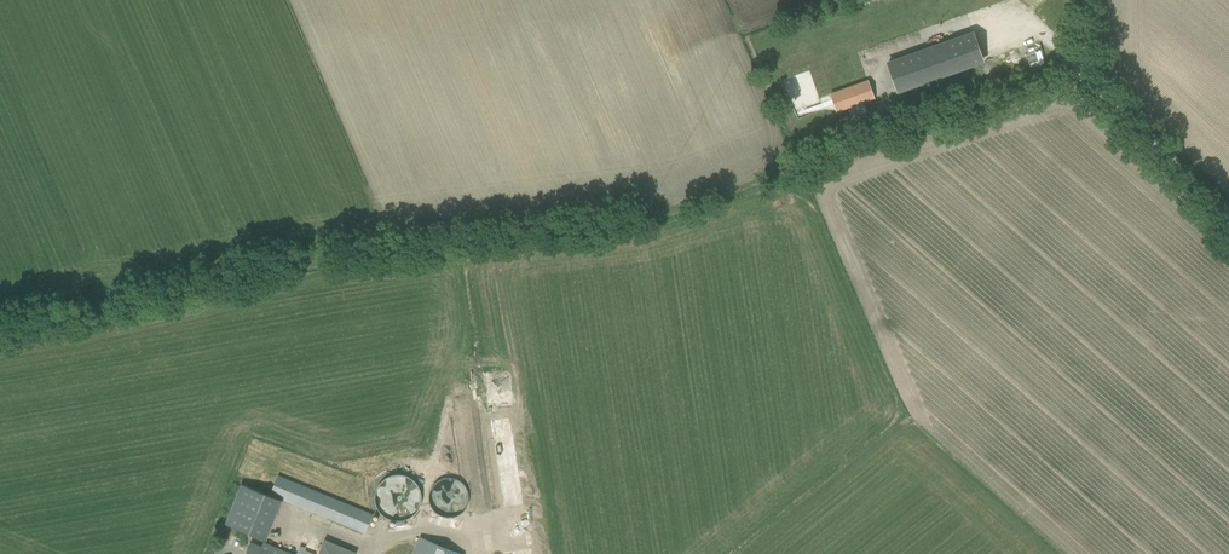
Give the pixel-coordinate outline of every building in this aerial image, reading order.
[(887,64),(897,91),(983,61),(973,33),(887,64)] [(868,81),(831,95),(836,111),(873,97),(868,81)] [(365,532),(372,513),(278,475),(271,494),(365,532)] [(423,500),(423,494),(421,490),(419,486),(416,483),(412,480),(408,478),(404,477),(400,477),(396,477),(391,479),(386,481),(383,484),(380,488),(379,491),(378,496),(377,500),(378,504),(379,508),(381,512),(384,516),(387,518),(390,520),(395,522),(400,523),(403,522),(408,521),(413,519),(416,516),(420,512),(422,508),(423,505),(423,500)] [(224,525),(266,541),(282,499),(240,483),(224,525)] [(413,553),(455,553),(419,539),(413,553)] [(264,542),(262,548),(251,543),(247,553),(294,553),(264,542)] [(325,542),(320,553),(355,553),(325,542)]
